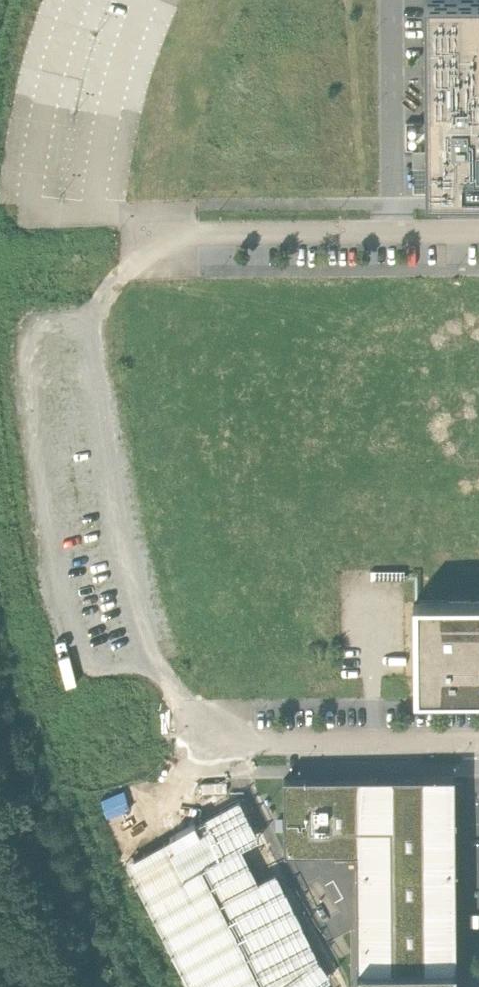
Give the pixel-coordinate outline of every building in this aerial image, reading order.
[(427,196),(456,197),(478,197),(478,0),(425,0),(427,196)] [(413,602),(414,698),(478,698),(478,601),(413,602)] [(59,648),(65,678),(76,676),(70,645),(59,648)] [(356,854),(357,972),(456,971),(455,778),(405,778),(320,779),(283,779),(284,855),(356,854)] [(207,789),(229,788),(229,780),(206,781),(207,789)] [(317,958),(276,873),(258,882),(240,848),(259,838),(239,800),(170,834),(155,842),(125,856),(190,986),(316,986),(331,977),(317,958)] [(313,926),(342,914),(327,876),(298,888),(313,926)] [(357,972),(357,986),(456,986),(456,971),(357,972)]
